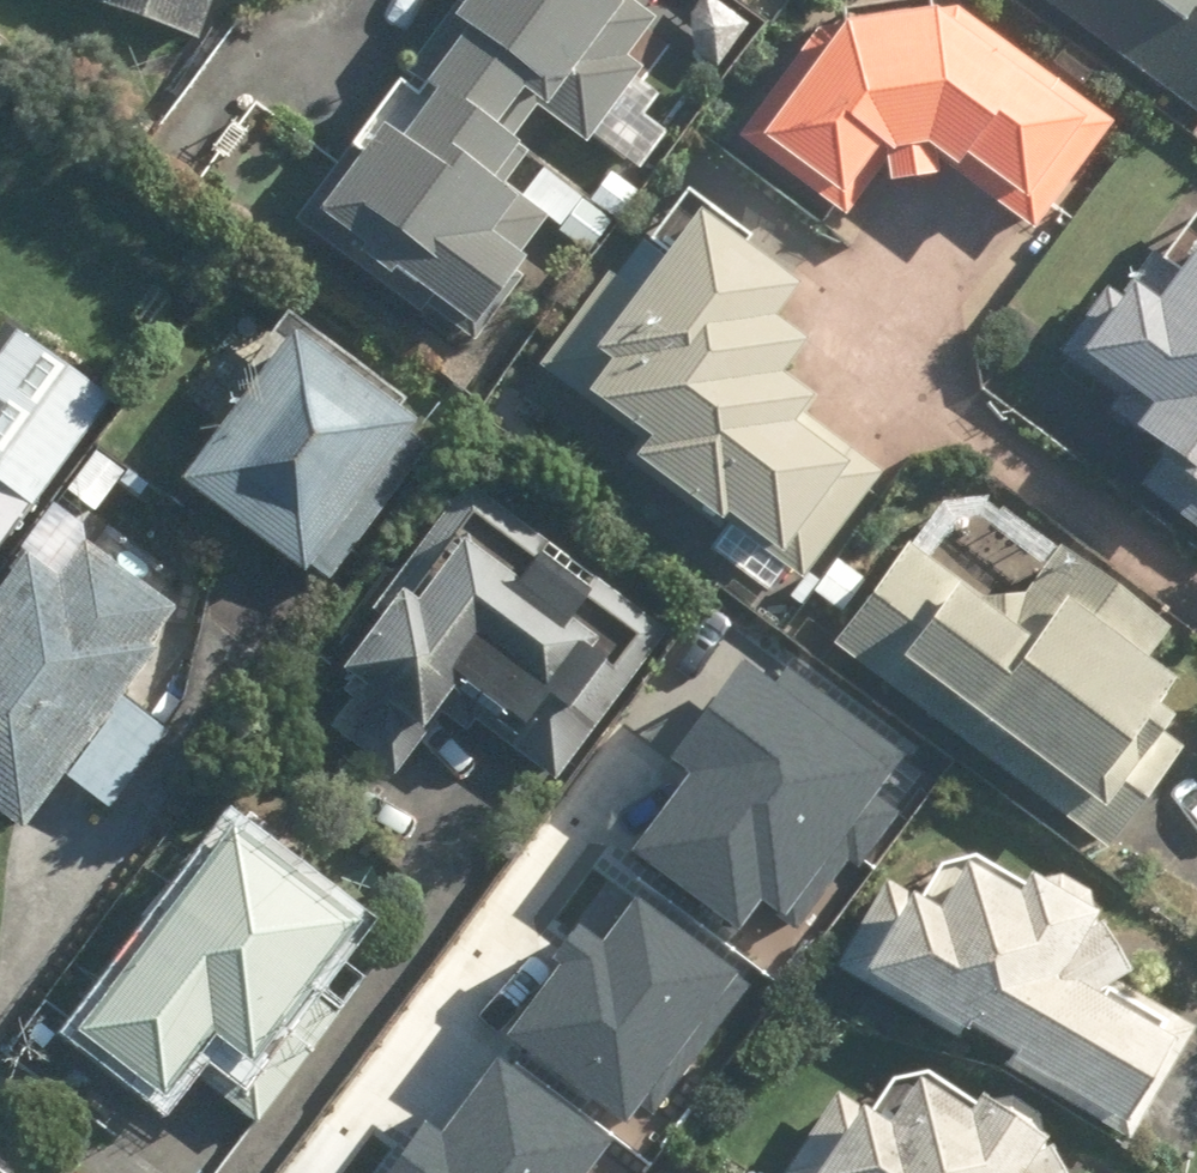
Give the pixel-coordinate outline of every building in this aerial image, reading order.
[(191,53),(210,0),(48,0),(191,53)] [(367,138),(348,125),(280,222),(449,342),(503,266),(469,243),(497,203),(476,188),(498,156),(472,137),(497,103),(620,189),(660,132),(637,116),(652,94),(612,66),(647,16),(624,0),(437,0),(388,70),(406,83),(367,138)] [(1194,131),(1196,127),(1196,0),(1020,0),(1194,131)] [(1021,244),(1101,128),(957,20),(943,39),(915,17),(803,26),(719,137),(808,212),(854,159),(864,161),(858,190),(922,189),(918,172),(936,176),(1021,244)] [(787,400),(763,381),(787,350),(754,325),(780,290),(676,211),(616,290),(596,275),(518,377),(616,452),(605,466),(753,578),(826,481),(763,433),(787,400)] [(1034,362),(1116,429),(1103,445),(1130,467),(1115,486),(1196,553),(1196,239),(1181,226),(1117,304),(1096,286),(1034,362)] [(161,494),(282,581),(389,431),(380,424),(394,405),(269,315),(210,398),(223,407),(161,494)] [(100,406),(1,334),(0,335),(0,543),(100,406)] [(1154,692),(1131,673),(1158,638),(950,476),(818,647),(1095,862),(1178,755),(1133,719),(1154,692)] [(448,489),(306,689),(397,753),(427,709),(543,791),(653,635),(448,489)] [(11,557),(0,571),(0,831),(7,837),(51,780),(98,817),(157,742),(116,710),(180,628),(66,540),(37,577),(11,557)] [(693,761),(637,838),(736,910),(753,887),(791,914),(844,842),(868,859),(912,798),(884,779),(915,737),(785,643),(764,671),(740,653),(672,746),(693,761)] [(173,1080),(251,1135),(333,1019),(299,995),(341,936),(202,837),(44,1058),(140,1127),(173,1080)] [(1020,891),(960,856),(918,871),(902,897),(871,879),(817,973),(1123,1151),(1189,1036),(1105,987),(1126,953),(1081,927),(1082,925),(1082,922),(1082,919),(1082,916),(1082,914),(1081,911),(1081,909),(1080,906),(1079,904),(1077,901),(1076,899),(1074,897),(1073,895),(1071,893),(1069,891),(1067,889),(1064,888),(1062,886),(1060,885),(1057,884),(1055,883),(1052,883),(1049,882),(1047,882),(1044,882),(1041,882),(1039,882),(1036,883),(1034,883),(1031,884),(1029,885),(1026,887),(1024,888),(1022,889),(1020,891)] [(578,902),(497,1021),(625,1107),(630,1090),(655,1098),(746,966),(626,885),(603,919),(578,902)] [(371,1172),(569,1172),(606,1119),(496,1043),(445,1117),(421,1101),(371,1172)] [(910,1078),(878,1084),(856,1116),(826,1096),(773,1172),(1036,1172),(1030,1160),(1031,1157),(1032,1154),(1032,1151),(1032,1148),(1032,1144),(1032,1141),(1031,1138),(1031,1135),(1030,1132),(1028,1129),(1027,1126),(1025,1123),(1023,1121),(1022,1118),(1019,1116),(1017,1114),(1014,1112),(1012,1110),(1009,1109),(1006,1107),(1003,1106),(1000,1105),(997,1104),(994,1104),(991,1103),(987,1103),(984,1103),(981,1104),(978,1105),(975,1105),(972,1106),(969,1108),(966,1109),(964,1111),(961,1113),(910,1078)]
